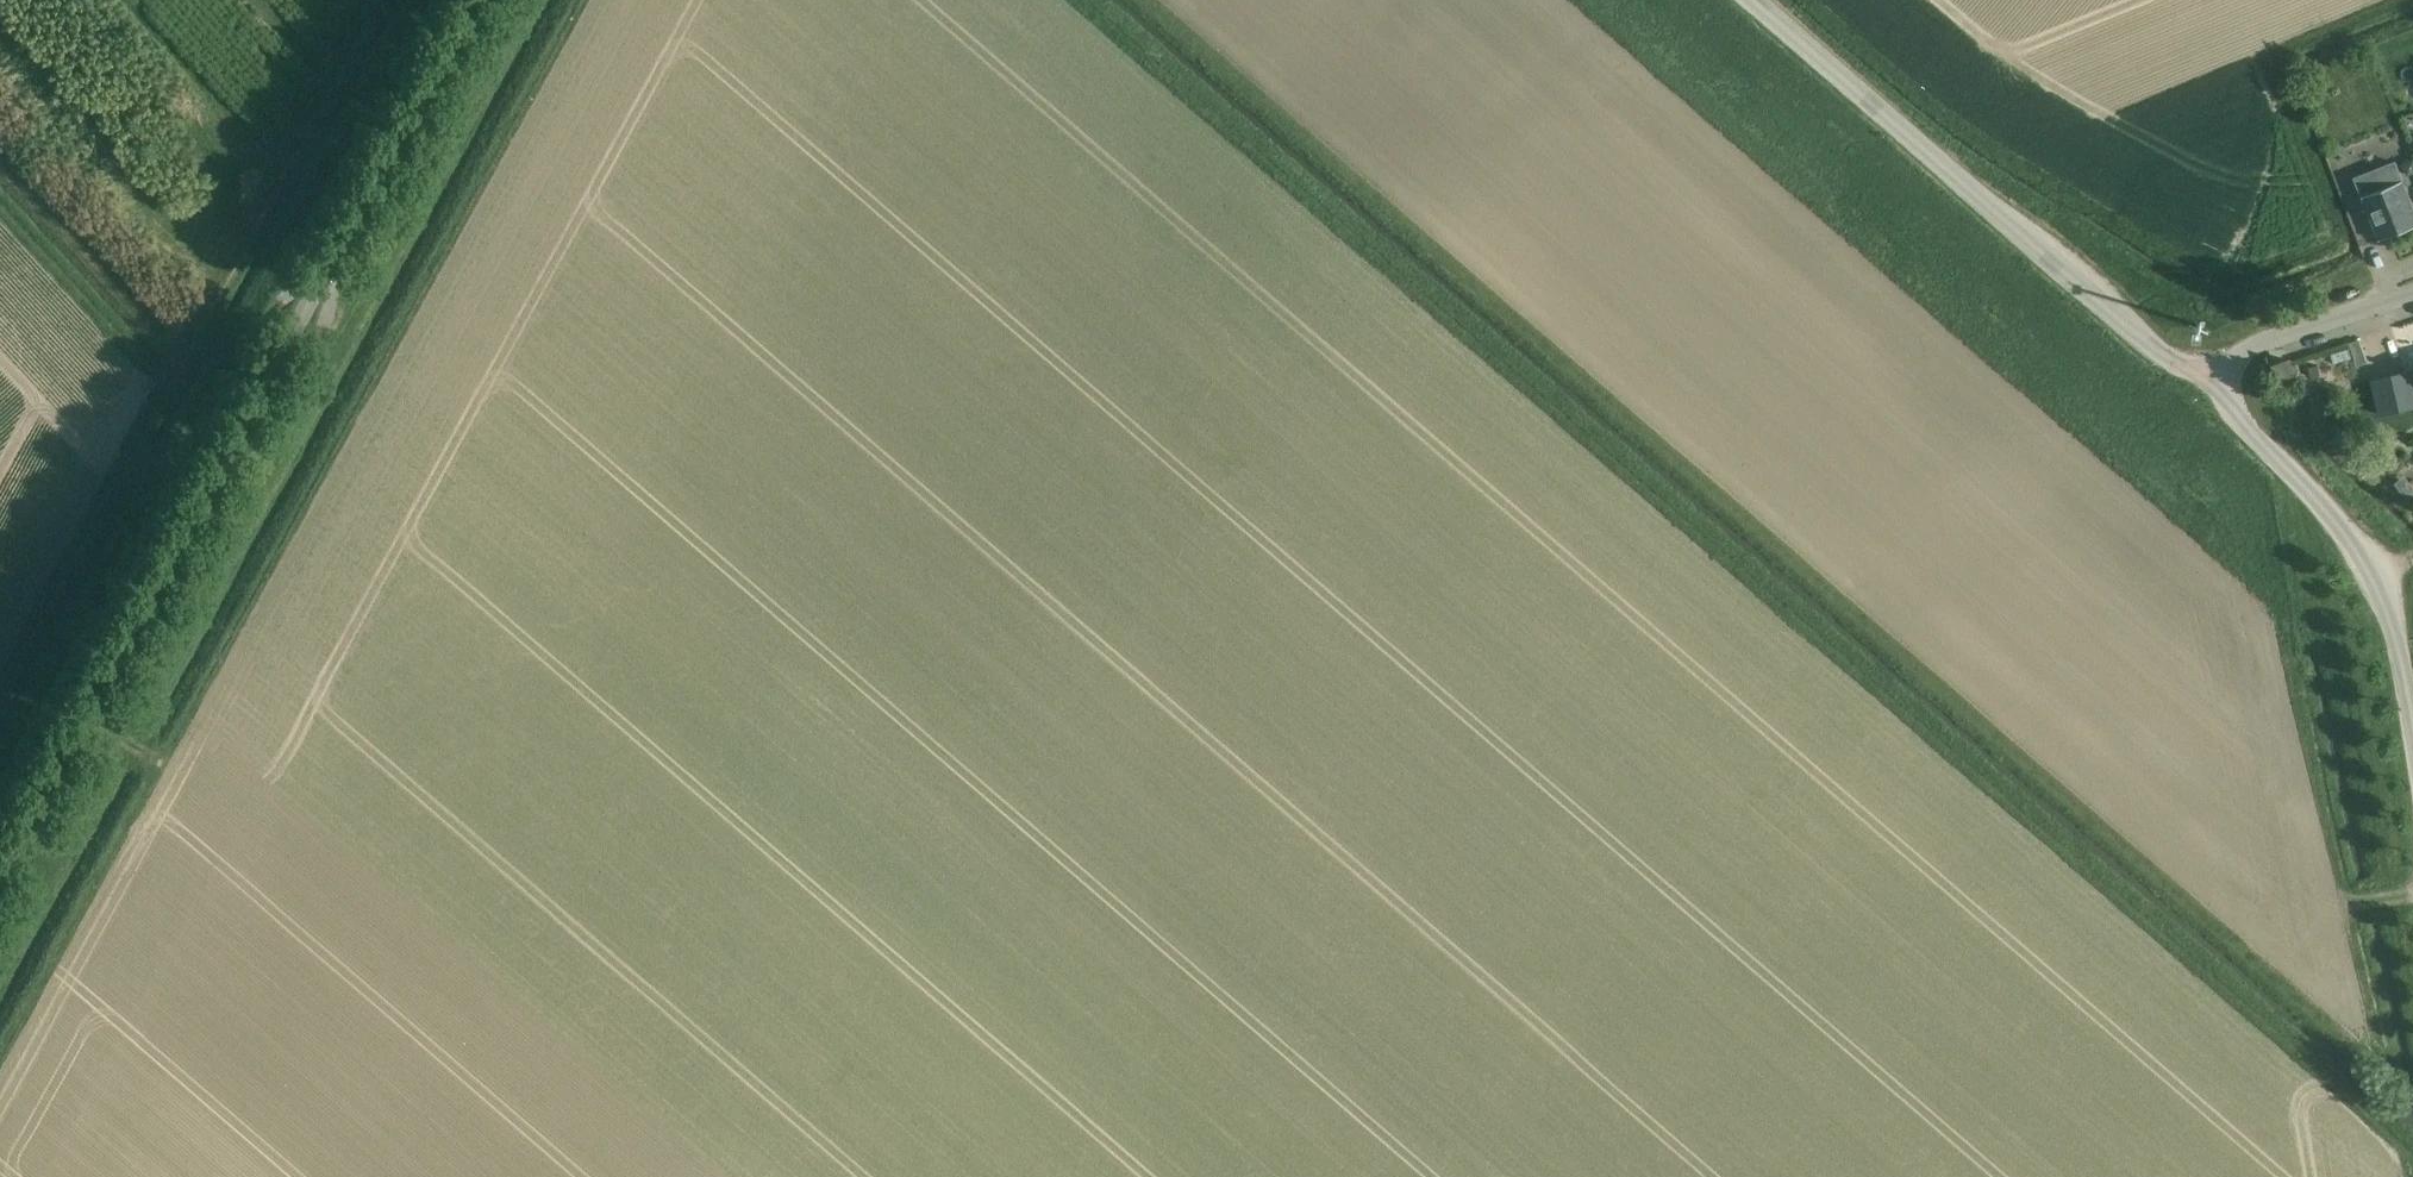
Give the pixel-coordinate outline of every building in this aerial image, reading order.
[(2401,162),(2406,176),(2412,173),(2412,158),(2401,162)] [(2355,177),(2378,238),(2412,225),(2412,210),(2406,192),(2401,178),(2395,161),(2358,175),(2355,177)] [(2278,379),(2294,373),(2289,359),(2272,365),(2278,379)] [(2369,379),(2378,415),(2412,407),(2412,374),(2412,373),(2412,369),(2369,379)] [(2394,484),(2411,505),(2412,507),(2412,488),(2404,476),(2394,484)]
